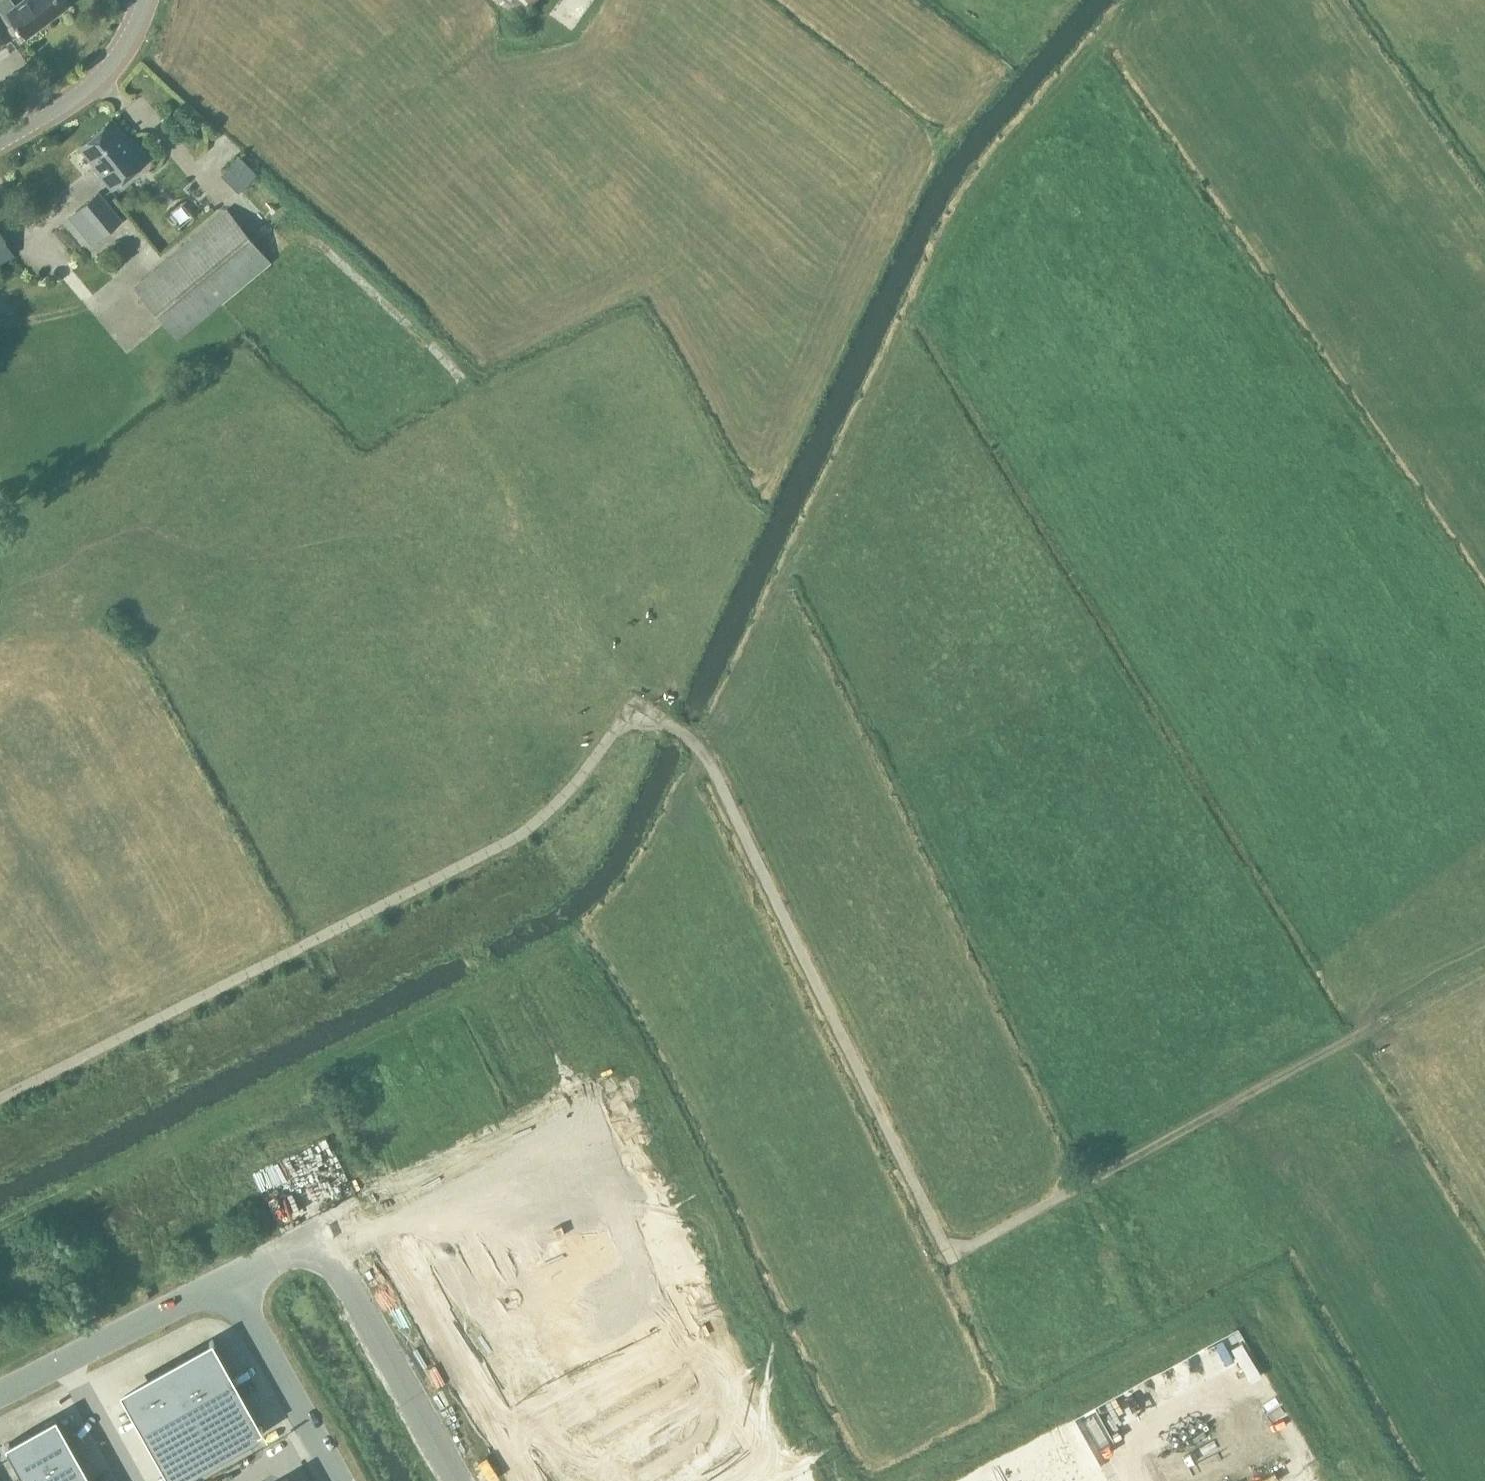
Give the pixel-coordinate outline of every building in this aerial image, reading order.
[(67,6),(62,0),(26,0),(16,7),(11,0),(1,0),(0,1),(0,9),(5,16),(9,13),(27,37),(67,6)] [(129,138),(113,119),(80,147),(95,166),(94,167),(112,190),(149,159),(131,137),(129,138)] [(256,173),(239,157),(223,173),(240,189),(256,173)] [(99,192),(78,211),(101,238),(123,220),(99,192)] [(253,228),(261,222),(246,203),(238,209),(253,228)] [(166,226),(181,234),(191,216),(176,208),(166,226)] [(135,287),(178,339),(270,263),(227,211),(135,287)] [(12,255),(0,236),(0,262),(12,255)] [(167,1372),(216,1461),(260,1436),(258,1433),(263,1430),(262,1426),(256,1429),(235,1391),(238,1389),(213,1344),(215,1343),(213,1340),(210,1342),(211,1344),(165,1369),(167,1372)] [(125,1396),(173,1480),(181,1480),(216,1461),(167,1372),(125,1396)] [(1166,1457),(1179,1480),(1240,1480),(1284,1456),(1254,1403),(1236,1414),(1237,1417),(1166,1457)] [(55,1421),(11,1446),(9,1443),(6,1445),(7,1448),(25,1480),(89,1480),(55,1421)]
